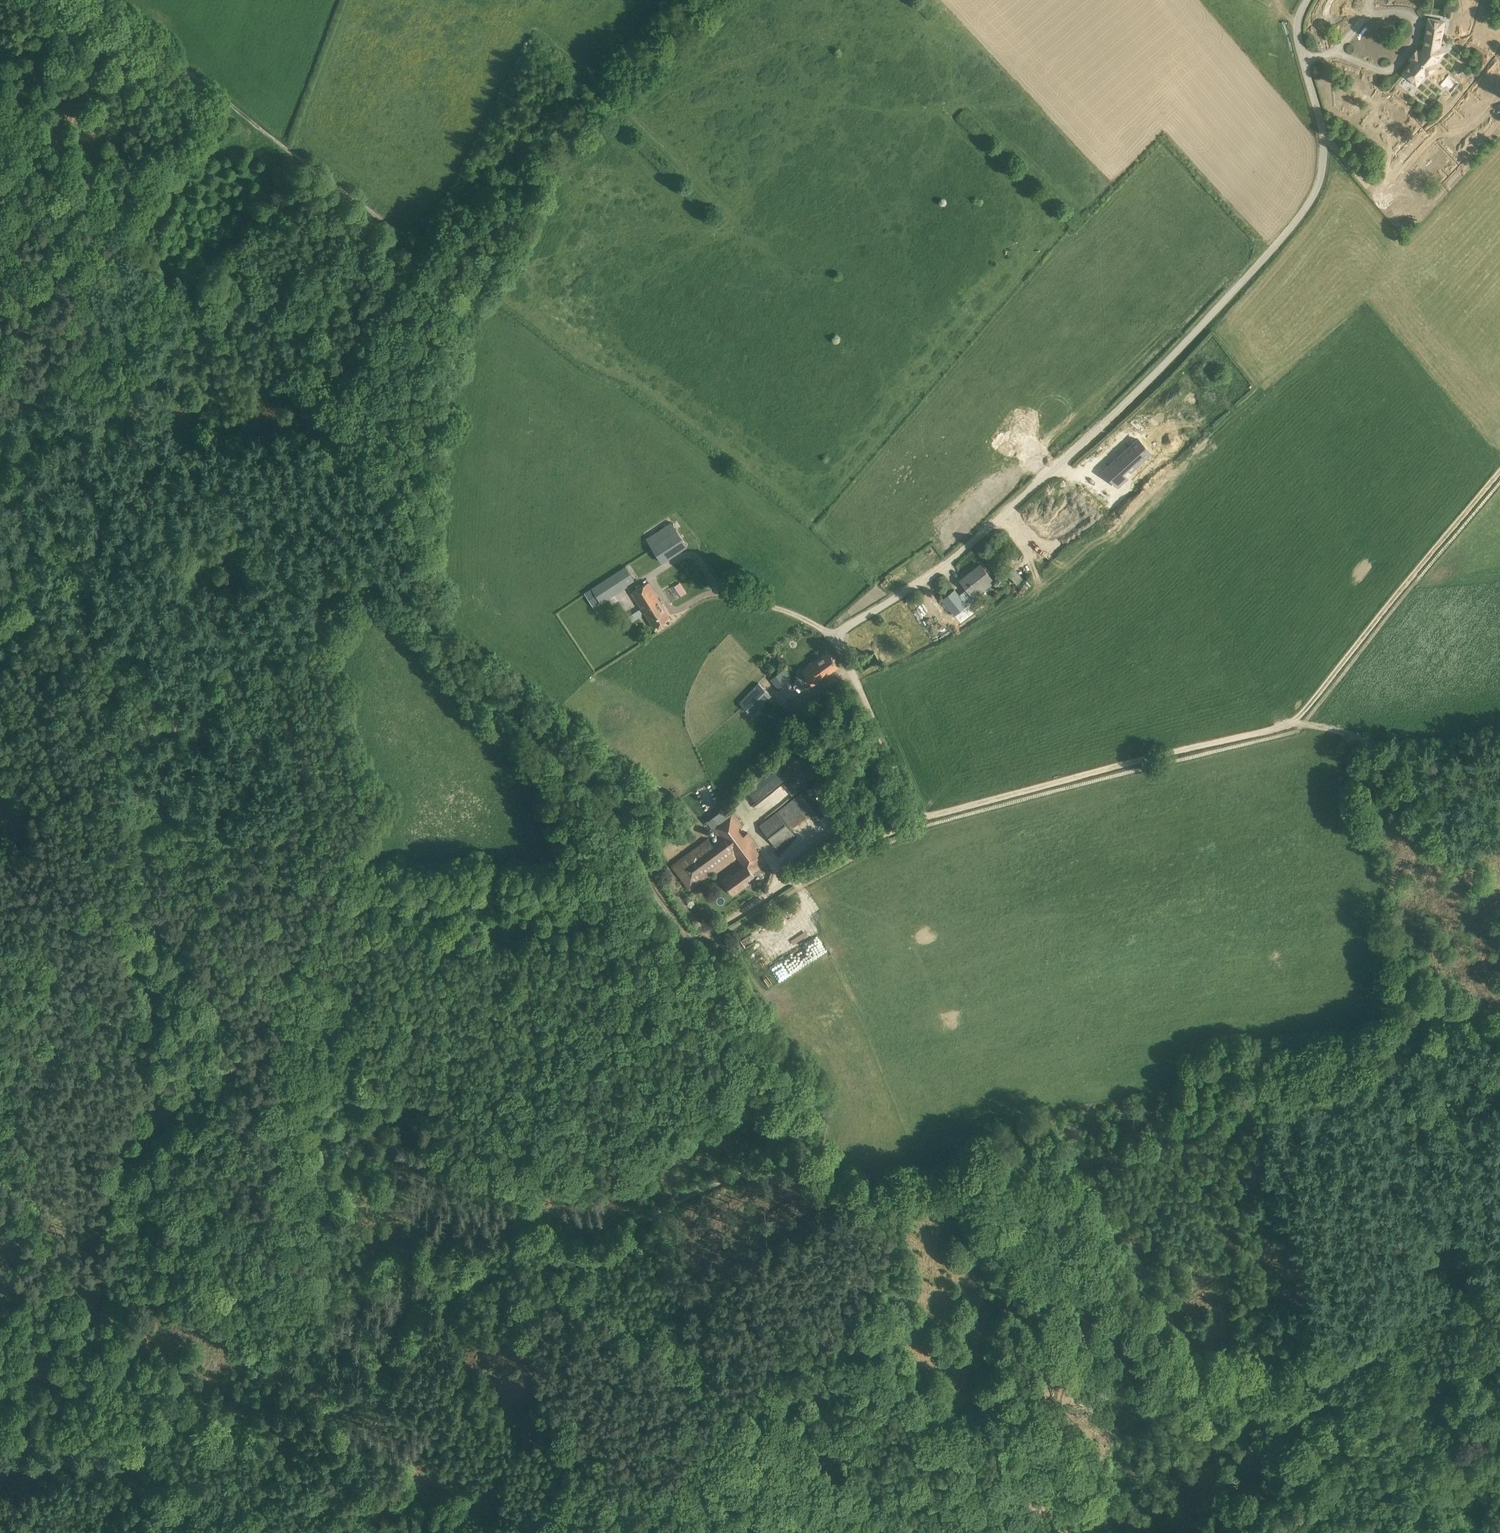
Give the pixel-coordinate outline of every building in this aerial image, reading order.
[(1415,61),(1405,72),(1416,82),(1425,72),(1427,74),(1428,72),(1430,73),(1436,67),(1434,65),(1435,64),(1434,62),(1439,57),(1433,52),(1439,45),(1441,33),(1442,33),(1444,22),(1430,19),(1428,30),(1425,49),(1421,54),(1419,52),(1413,59),(1415,61)] [(1138,439),(1118,458),(1129,471),(1150,453),(1138,439)] [(1115,460),(1103,470),(1117,486),(1127,478),(1120,470),(1121,468),(1115,460)] [(1053,514),(1033,533),(1043,545),(1064,526),(1065,528),(1076,518),(1068,508),(1057,518),(1053,514)] [(646,538),(652,548),(662,563),(687,545),(672,521),(646,538)] [(1031,574),(1040,567),(1032,558),(1023,564),(1031,574)] [(955,589),(954,589),(967,606),(968,605),(966,604),(974,598),(973,597),(993,581),(980,564),(960,580),(966,588),(959,594),(955,589)] [(593,607),(634,580),(625,566),(584,594),(593,607)] [(1023,580),(1018,573),(1011,579),(1016,585),(1023,580)] [(648,582),(632,592),(653,627),(670,617),(648,582)] [(678,584),(673,588),(679,598),(685,594),(678,584)] [(954,616),(967,606),(954,589),(941,600),(954,616)] [(837,666),(827,652),(802,670),(812,685),(837,666)] [(770,680),(777,689),(792,677),(785,668),(770,680)] [(751,716),(771,696),(758,683),(739,703),(751,716)] [(784,780),(806,764),(797,752),(749,785),(759,800),(752,805),(760,816),(793,793),(784,780)] [(777,848),(794,836),(790,830),(814,811),(801,794),(759,825),(777,848)] [(758,846),(756,842),(748,832),(743,835),(739,829),(743,826),(734,813),(731,814),(712,829),(717,837),(711,841),(708,838),(671,865),(689,889),(736,856),(744,867),(723,882),(733,895),(749,883),(747,881),(754,876),(753,873),(764,865),(763,863),(765,861),(759,853),(755,848),(758,846)] [(775,940),(780,949),(808,932),(802,923),(775,940)] [(757,969),(768,964),(757,940),(746,945),(757,969)]
